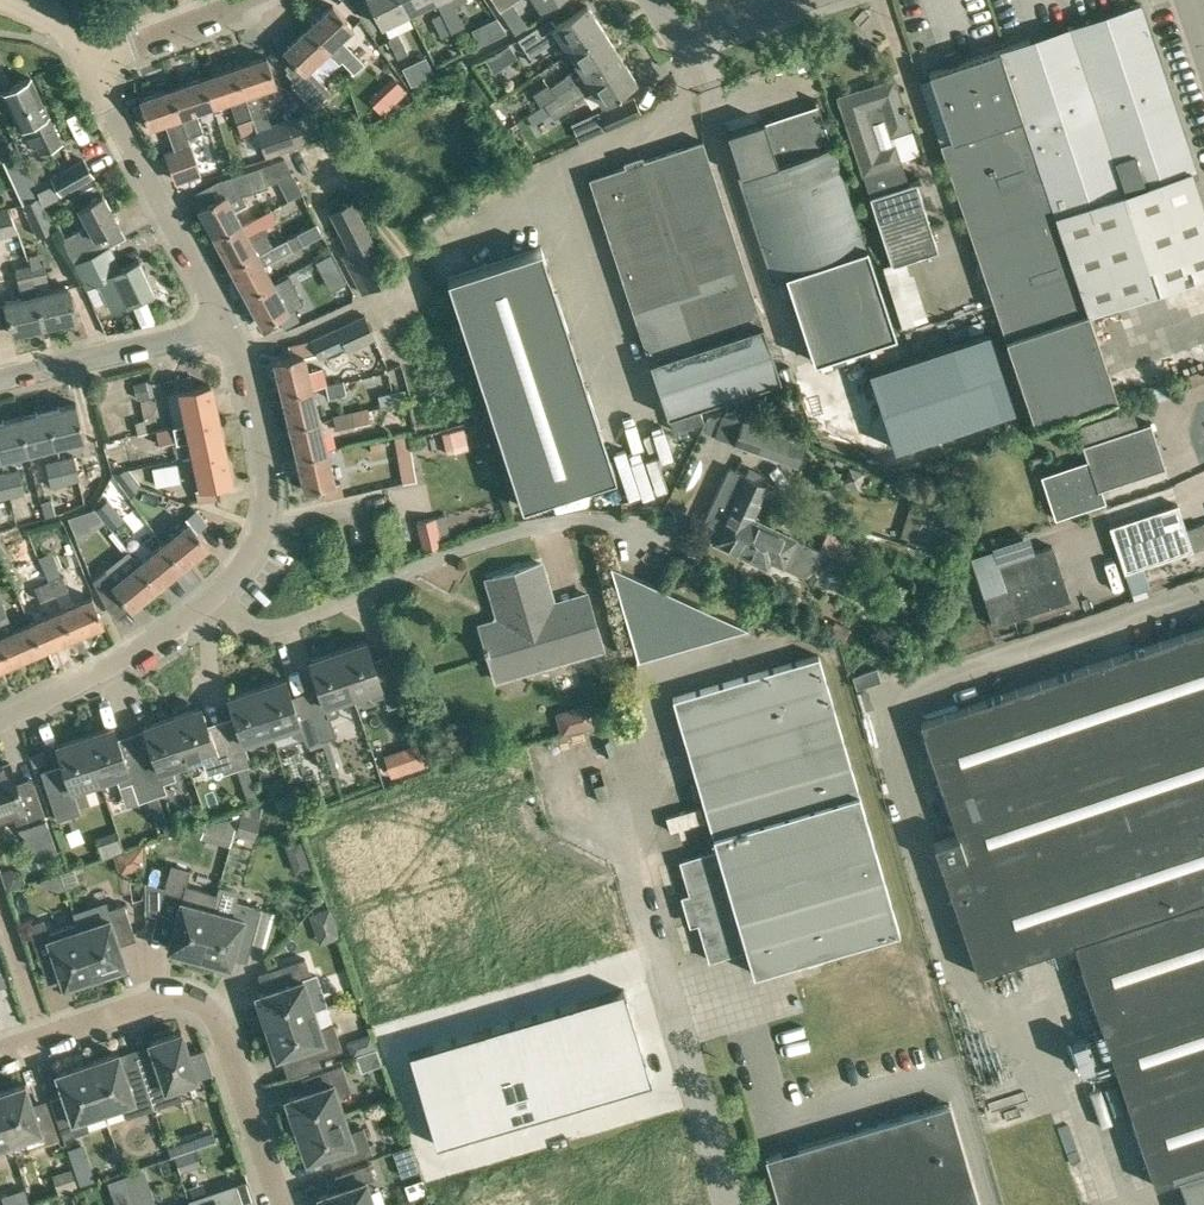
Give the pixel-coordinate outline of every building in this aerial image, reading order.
[(409,13),(402,0),(369,0),(383,27),(409,13)] [(436,0),(402,0),(409,13),(436,0)] [(494,2),(500,10),(516,0),(497,0),(494,2)] [(929,72),(951,140),(940,143),(1035,425),(1117,397),(1088,312),(1203,273),(1203,204),(1192,170),(1197,168),(1141,1),(959,62),(955,48),(944,52),(949,65),(929,72)] [(309,26),(329,48),(354,26),(333,4),(309,26)] [(570,53),(604,31),(587,5),(553,27),(541,35),(536,27),(518,39),(529,56),(560,37),(570,53)] [(442,36),(451,31),(441,12),(432,16),(442,36)] [(309,67),(329,48),(309,26),(284,49),(292,58),(285,65),(288,68),(286,70),(294,79),(291,82),(313,107),(331,91),(309,67)] [(545,104),(619,55),(604,31),(570,53),(580,68),(568,75),(567,75),(550,87),(547,83),(532,92),(540,106),(545,103),(545,104)] [(398,57),(408,52),(399,33),(388,38),(398,57)] [(383,38),(373,45),(385,62),(395,55),(383,38)] [(494,71),(516,56),(508,44),(486,59),(494,71)] [(352,72),(362,63),(349,49),(339,59),(352,72)] [(269,123),(258,89),(276,83),(267,55),(235,66),(244,94),(244,93),(252,117),(257,131),(263,150),(263,151),(265,156),(307,143),(297,113),(269,123)] [(619,55),(545,104),(553,117),(575,103),(573,99),(592,87),(602,103),(636,81),(619,55)] [(411,84),(418,81),(410,64),(402,67),(411,84)] [(213,104),(244,94),(235,66),(203,77),(213,104)] [(62,142),(48,114),(50,114),(32,77),(2,92),(20,128),(28,124),(42,152),(62,142)] [(203,77),(172,87),(181,115),(188,136),(203,130),(196,110),(213,104),(203,77)] [(393,77),(385,85),(398,99),(407,91),(393,77)] [(907,184),(894,144),(891,134),(911,128),(895,78),(838,96),(892,264),(938,249),(916,181),(907,184)] [(188,136),(181,115),(172,87),(140,98),(149,126),(164,120),(172,147),(164,150),(174,182),(186,178),(200,173),(188,136)] [(607,128),(642,112),(634,95),(599,111),(607,128)] [(745,126),(726,133),(775,277),(783,275),(801,330),(813,364),(895,336),(879,289),(865,247),(828,138),(817,104),(745,128),(745,126)] [(242,136),(257,131),(252,117),(237,122),(242,136)] [(39,195),(40,195),(13,139),(0,145),(0,161),(3,160),(23,203),(39,195)] [(668,416),(781,378),(702,141),(589,179),(668,416)] [(42,197),(44,203),(61,195),(94,176),(84,157),(51,176),(58,189),(42,197)] [(254,216),(241,193),(268,185),(267,182),(293,174),(284,157),(217,179),(195,191),(203,205),(198,208),(215,237),(254,216)] [(103,249),(102,248),(96,236),(120,224),(103,193),(78,207),(89,226),(63,237),(74,264),(75,263),(103,249)] [(40,198),(39,195),(23,203),(22,203),(37,236),(54,228),(43,204),(44,203),(42,197),(40,198)] [(361,293),(370,288),(392,277),(354,201),(332,211),(350,249),(341,253),(361,293)] [(254,216),(215,237),(230,265),(256,251),(257,252),(271,245),(262,228),(277,220),(270,208),(254,216)] [(427,223),(437,218),(434,211),(424,217),(427,223)] [(322,231),(317,223),(315,224),(314,224),(299,233),(303,241),(319,233),(319,232),(322,231)] [(246,294),(272,279),(264,265),(293,249),(286,237),(271,245),(257,252),(256,251),(230,265),(246,294)] [(128,299),(130,302),(155,289),(139,258),(120,268),(109,246),(117,242),(116,241),(102,248),(103,249),(75,263),(87,287),(99,281),(113,307),(128,299)] [(614,471),(539,243),(445,274),(520,502),(614,471)] [(30,264),(43,325),(73,317),(66,285),(50,289),(44,261),(41,261),(39,252),(28,254),(30,264)] [(10,332),(43,325),(30,264),(16,267),(22,295),(2,300),(10,332)] [(272,279),(246,294),(262,323),(277,315),(284,326),(299,318),(292,306),(288,308),(272,279)] [(375,337),(365,314),(351,321),(338,327),(338,326),(311,339),(319,358),(346,346),(348,350),(375,337)] [(913,360),(867,375),(893,454),(1014,414),(996,360),(988,335),(913,360)] [(309,370),(305,354),(310,352),(307,340),(289,344),(292,355),(274,360),(282,392),(312,385),(312,384),(326,380),(323,366),(309,370)] [(174,426),(217,417),(210,384),(193,388),(191,376),(172,380),(174,391),(166,393),(174,426)] [(329,397),(347,393),(343,379),(325,383),(329,397)] [(136,398),(150,395),(147,380),(119,387),(122,401),(136,397),(136,398)] [(290,424),(320,417),(312,385),(282,392),(290,424)] [(788,437),(789,436),(793,424),(728,401),(724,414),(728,415),(728,416),(788,437)] [(56,445),(84,438),(76,403),(47,410),(56,445)] [(1138,426),(1132,407),(1076,426),(1082,444),(1087,459),(1040,474),(1055,518),(1105,501),(1102,489),(1166,468),(1151,422),(1138,426)] [(371,421),(368,408),(352,411),(333,415),(336,429),(371,421)] [(28,452),(56,445),(47,410),(19,416),(28,452)] [(28,452),(19,416),(0,421),(0,459),(28,452)] [(806,442),(789,436),(788,437),(728,416),(720,437),(733,442),(732,443),(798,466),(806,442)] [(194,455),(224,449),(217,417),(174,426),(173,426),(156,430),(159,444),(176,440),(177,443),(191,440),(194,455)] [(298,457),(328,449),(320,417),(290,424),(298,457)] [(451,431),(456,455),(480,450),(475,426),(451,431)] [(411,457),(407,437),(407,435),(395,438),(398,459),(411,457)] [(224,449),(194,455),(201,486),(195,488),(197,500),(216,496),(214,485),(231,482),(224,449)] [(328,449),(298,457),(307,489),(324,485),(327,496),(345,491),(342,479),(336,481),(328,449)] [(59,458),(66,483),(80,479),(74,454),(59,458)] [(52,487),(66,483),(59,458),(45,461),(52,487)] [(714,544),(749,560),(765,525),(753,519),(768,486),(745,475),(729,467),(703,523),(720,531),(714,544)] [(4,471),(10,496),(25,493),(18,468),(4,471)] [(141,487),(128,469),(114,473),(133,498),(141,487)] [(10,496),(4,471),(0,472),(0,499),(10,496)] [(924,543),(937,503),(913,495),(900,535),(924,543)] [(52,499),(41,502),(45,518),(56,515),(52,499)] [(112,527),(123,519),(108,499),(97,508),(112,527)] [(1124,572),(1193,548),(1178,503),(1109,526),(1124,572)] [(102,518),(95,507),(67,515),(77,539),(102,518)] [(182,565),(208,544),(197,531),(206,523),(194,509),(184,517),(188,522),(163,542),(182,565)] [(424,550),(442,545),(435,517),(417,521),(424,550)] [(765,525),(749,560),(768,568),(771,561),(798,573),(800,574),(803,574),(805,573),(807,573),(808,572),(809,570),(810,570),(811,568),(819,549),(797,540),(765,525)] [(157,586),(182,565),(163,542),(138,563),(157,586)] [(1071,599),(1052,545),(998,563),(994,549),(969,557),(983,598),(984,597),(993,625),(1071,599)] [(131,608),(157,586),(138,563),(116,581),(106,567),(93,579),(99,588),(110,602),(120,594),(131,608)] [(558,619),(542,563),(488,579),(499,620),(480,625),(486,646),(484,646),(486,653),(488,652),(496,679),(603,648),(592,609),(558,619)] [(748,626),(661,587),(616,567),(611,564),(638,659),(677,647),(711,637),(725,633),(748,626)] [(54,594),(69,588),(63,575),(48,581),(54,594)] [(40,600),(54,594),(48,581),(34,587),(40,600)] [(12,663),(42,650),(30,622),(14,629),(0,596),(0,636),(12,663)] [(61,609),(72,637),(103,623),(92,596),(61,609)] [(42,650),(72,637),(61,609),(30,622),(42,650)] [(921,722),(958,835),(934,843),(978,975),(1074,943),(1155,1185),(1203,1169),(1203,628),(921,722)] [(12,663),(0,636),(0,668),(12,663)] [(339,651),(354,694),(381,685),(389,707),(403,702),(387,654),(374,659),(368,641),(339,651)] [(337,700),(354,694),(339,651),(311,660),(320,686),(306,691),(324,744),(337,739),(335,735),(329,716),(338,714),(340,709),(337,700)] [(859,792),(819,655),(673,697),(717,849),(680,860),(690,893),(682,895),(690,924),(698,922),(709,960),(746,949),(753,973),(899,930),(859,792)] [(857,688),(881,680),(877,667),(853,675),(857,688)] [(324,744),(306,691),(293,696),(287,678),(257,688),(272,731),(299,722),(307,745),(309,744),(310,748),(324,744)] [(244,741),(272,731),(257,688),(229,697),(235,715),(222,720),(238,768),(237,768),(249,804),(259,800),(247,765),(251,763),(244,741)] [(607,722),(600,701),(567,712),(574,733),(607,722)] [(238,768),(222,720),(208,724),(202,706),(173,716),(188,760),(202,755),(208,774),(222,769),(223,774),(237,768),(238,768)] [(176,779),(171,765),(188,760),(173,716),(144,726),(154,754),(140,759),(162,823),(162,824),(165,833),(171,831),(158,795),(167,792),(164,783),(176,779)] [(162,824),(162,823),(140,759),(126,763),(114,726),(86,736),(100,779),(115,774),(119,786),(132,782),(138,802),(147,799),(156,826),(162,824)] [(84,784),(100,779),(86,736),(57,745),(63,763),(48,768),(50,774),(43,776),(59,819),(80,811),(78,806),(90,802),(84,784)] [(416,746),(405,750),(412,771),(423,767),(416,746)] [(47,762),(44,751),(30,755),(34,766),(47,762)] [(316,753),(303,756),(308,772),(321,769),(316,753)] [(13,814),(17,826),(41,856),(57,851),(45,816),(34,783),(19,788),(9,761),(0,764),(0,819),(13,814)] [(330,769),(320,772),(324,783),(333,780),(330,769)] [(501,775),(329,836),(349,892),(404,872),(405,877),(491,847),(492,850),(523,839),(501,775)] [(254,838),(260,817),(241,812),(235,833),(254,838)] [(562,864),(363,924),(384,991),(582,931),(562,864)] [(168,948),(199,956),(212,908),(213,909),(217,895),(185,886),(188,878),(169,873),(165,886),(147,881),(147,912),(175,920),(168,948)] [(217,895),(213,909),(212,908),(199,956),(230,965),(238,938),(252,941),(261,907),(235,900),(238,891),(219,886),(217,895)] [(77,922),(95,974),(125,964),(116,937),(134,931),(124,903),(94,913),(92,906),(73,912),(76,922),(77,922)] [(77,922),(76,922),(48,932),(43,918),(28,923),(41,962),(55,958),(64,985),(95,974),(77,922)] [(314,1009),(303,979),(311,976),(305,957),(277,967),(283,985),(256,994),(267,1025),(314,1009)] [(622,988),(408,1052),(436,1142),(650,1079),(622,988)] [(314,1009),(267,1025),(277,1055),(304,1046),(308,1060),(342,1049),(333,1023),(320,1028),(314,1009)] [(204,1048),(189,1053),(181,1030),(149,1041),(159,1068),(145,1072),(157,1106),(182,1098),(177,1084),(213,1072),(204,1048)] [(87,1062),(103,1109),(122,1103),(127,1116),(152,1108),(141,1074),(127,1078),(118,1052),(87,1062)] [(84,1115),(103,1109),(87,1062),(57,1072),(66,1099),(52,1104),(64,1138),(89,1129),(84,1115)] [(343,1112),(337,1093),(351,1089),(342,1064),(308,1075),(313,1089),(286,1098),(296,1128),(343,1112)] [(10,1141),(29,1134),(34,1148),(59,1139),(48,1105),(34,1110),(25,1083),(0,1092),(0,1110),(10,1141)] [(949,1103),(766,1156),(780,1204),(979,1204),(949,1103)] [(10,1141),(0,1110),(0,1144),(10,1141)] [(343,1112),(296,1128),(307,1159),(334,1150),(338,1163),(372,1152),(363,1127),(350,1131),(343,1112)] [(171,1156),(216,1141),(211,1125),(166,1140),(171,1156)] [(411,1173),(420,1170),(411,1144),(394,1150),(400,1167),(411,1173)] [(86,1153),(71,1158),(79,1184),(95,1179),(86,1153)] [(370,1191),(367,1180),(375,1177),(370,1163),(341,1172),(346,1186),(319,1195),(322,1204),(375,1204),(370,1191)] [(163,1203),(151,1169),(119,1181),(127,1204),(156,1204),(163,1203)] [(191,1204),(257,1204),(249,1180),(189,1200),(191,1204)] [(435,1182),(418,1184),(420,1202),(438,1200),(435,1182)]
